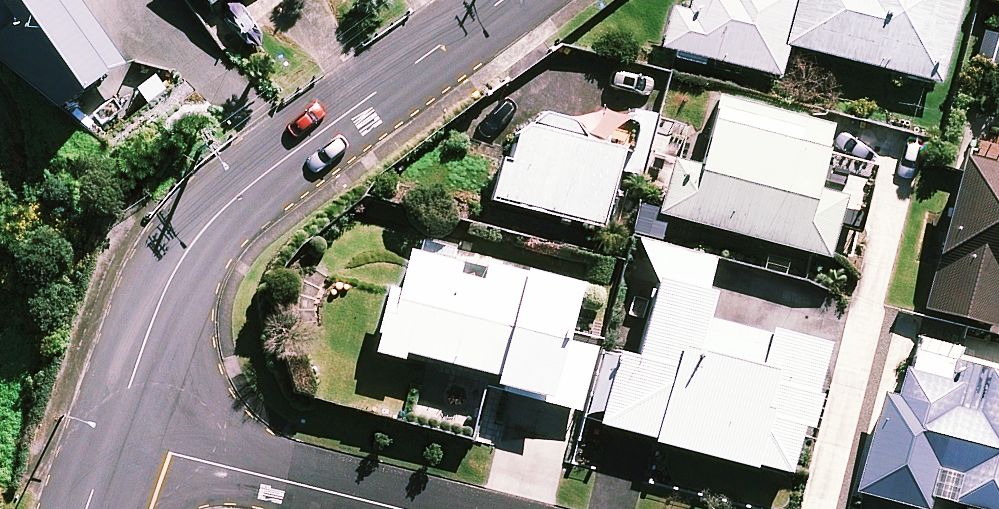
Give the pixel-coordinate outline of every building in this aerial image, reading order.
[(50,107),(118,58),(76,0),(0,0),(0,68),(50,107)] [(667,10),(655,54),(697,65),(699,57),(771,77),(780,45),(931,85),(954,0),(683,0),(679,14),(667,10)] [(790,116),(708,95),(676,218),(820,256),(836,196),(806,188),(816,151),(783,142),(790,116)] [(615,139),(509,114),(489,201),(595,226),(615,139)] [(951,154),(921,312),(996,326),(998,311),(998,163),(951,154)] [(392,251),(371,347),(428,360),(414,426),(476,440),(488,383),(541,395),(566,283),(477,263),(476,270),(392,251)] [(698,293),(645,280),(626,358),(598,351),(580,423),(785,473),(815,347),(692,317),(698,293)] [(955,365),(951,384),(898,372),(892,398),(873,393),(850,492),(923,508),(926,508),(929,498),(948,503),(976,508),(998,508),(998,375),(955,365)]
